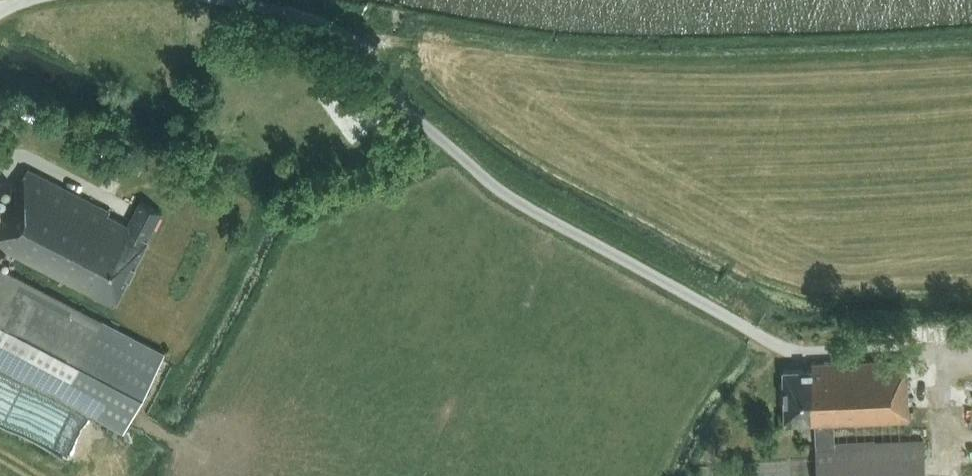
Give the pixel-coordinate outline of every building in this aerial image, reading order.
[(146,160),(139,156),(132,169),(139,173),(146,160)] [(114,306),(118,300),(149,239),(148,239),(162,211),(141,201),(129,225),(109,215),(110,211),(28,169),(18,188),(15,187),(0,216),(0,259),(5,250),(114,306)] [(125,430),(165,352),(0,267),(0,366),(125,430)] [(909,341),(909,327),(895,328),(896,341),(909,341)] [(898,421),(909,421),(907,360),(812,364),(813,370),(784,371),(786,426),(815,425),(818,475),(925,475),(924,440),(899,441),(898,421)]
